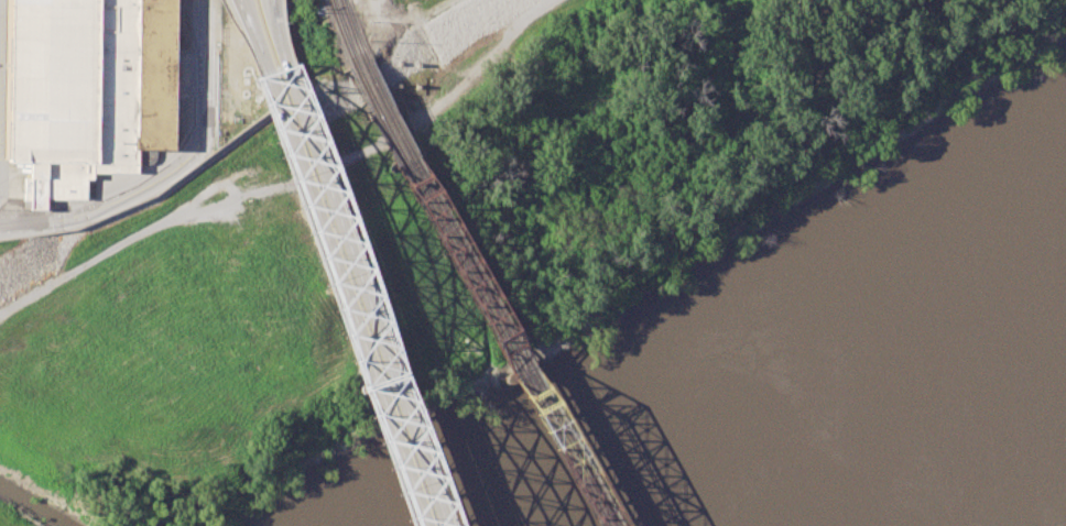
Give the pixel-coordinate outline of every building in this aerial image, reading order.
[(8,162),(10,0),(176,0),(173,150),(139,149),(138,173),(93,173),(93,178),(88,178),(88,199),(48,199),(48,210),(30,209),(30,200),(23,200),(24,176),(31,176),(31,162),(8,162)]
